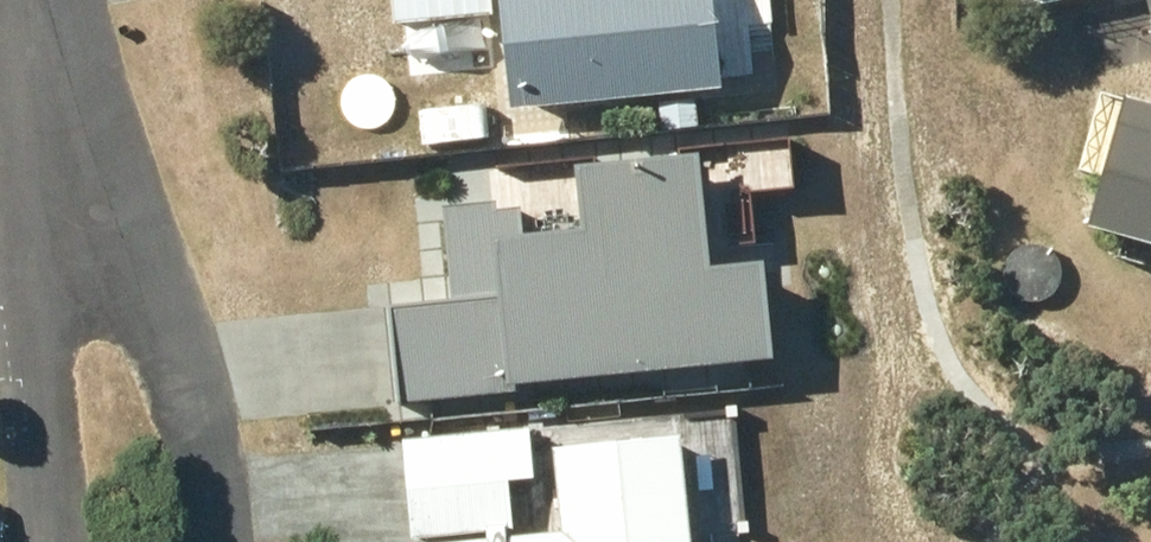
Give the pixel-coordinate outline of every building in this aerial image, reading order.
[(392,15),(489,6),(488,0),(391,0),(392,15)] [(509,98),(720,75),(712,0),(499,0),(509,98)] [(1116,96),(1080,216),(1150,237),(1150,105),(1116,96)] [(505,385),(504,373),(749,353),(742,260),(678,265),(668,168),(667,165),(581,172),(582,176),(586,221),(511,226),(510,206),(482,208),(481,197),(442,200),(448,295),(380,300),(387,394),(505,385)] [(400,433),(411,529),(421,528),(423,541),(689,541),(675,419),(553,433),(562,519),(515,525),(508,468),(534,466),(529,419),(400,433)]
